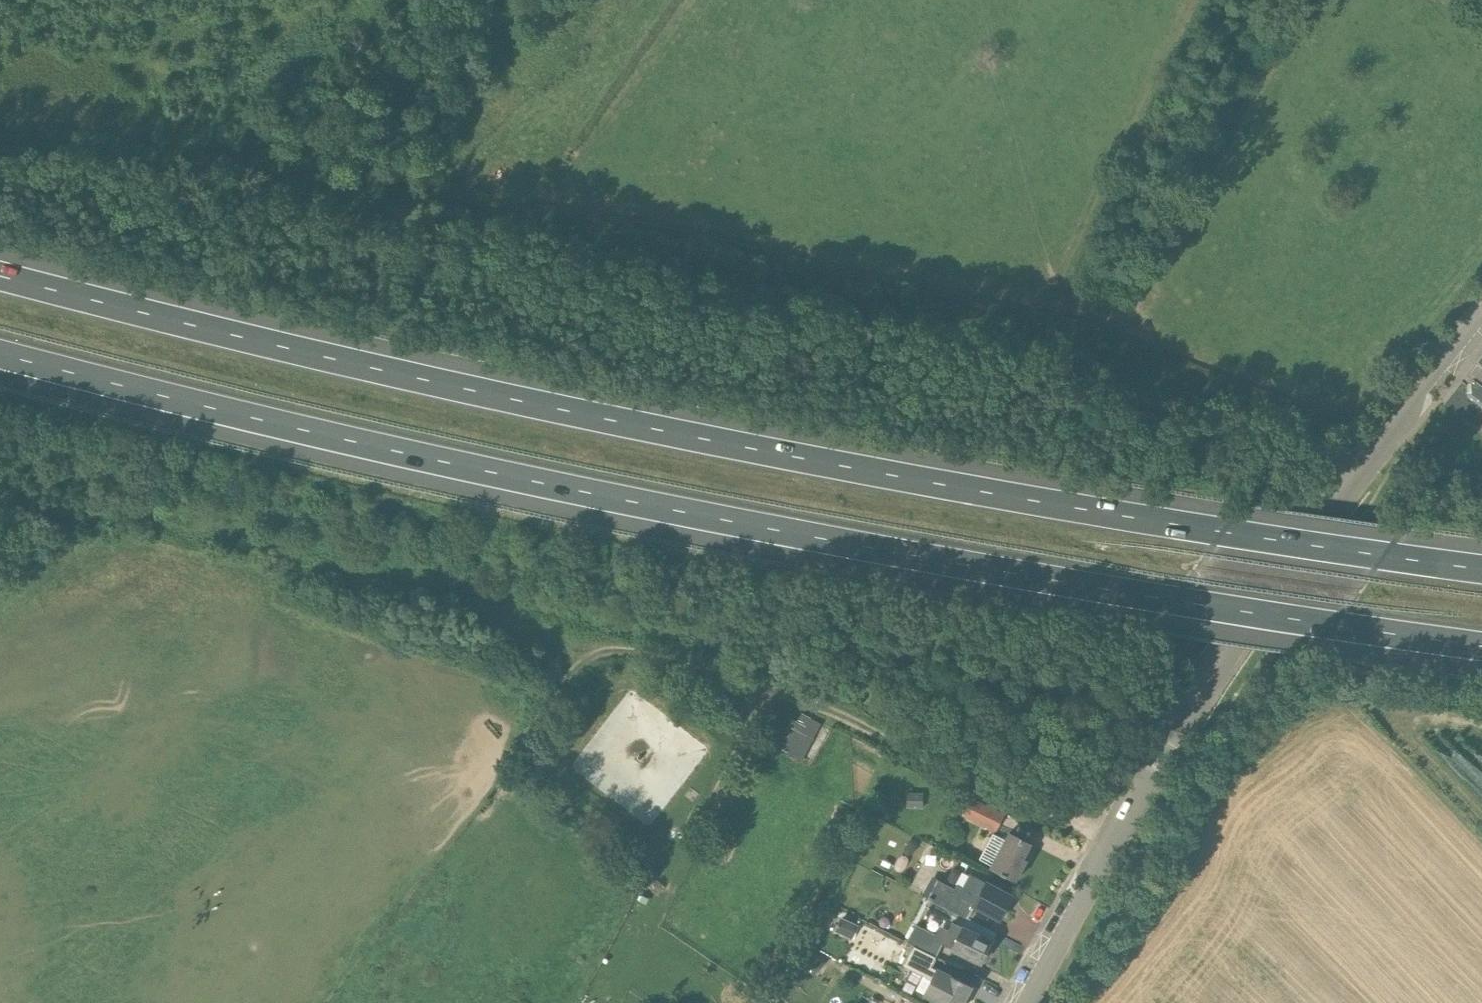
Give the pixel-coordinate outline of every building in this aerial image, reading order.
[(802,760),(821,723),(800,712),(780,749),(802,760)] [(908,794),(908,807),(924,807),(924,794),(908,794)] [(995,832),(1005,814),(971,797),(962,815),(995,832)] [(982,860),(992,866),(991,867),(1017,881),(1028,860),(1024,858),(1032,844),(1010,832),(1006,840),(995,835),(982,860)] [(986,883),(978,879),(970,874),(962,888),(957,886),(955,889),(932,877),(923,896),(929,899),(968,919),(975,905),(1001,920),(1013,897),(986,882),(986,883)] [(853,940),(859,927),(841,918),(835,931),(853,940)] [(952,922),(948,931),(943,945),(953,949),(982,963),(992,942),(952,922)] [(914,946),(913,947),(936,958),(943,945),(934,940),(936,935),(916,925),(907,942),(914,946)] [(913,947),(904,966),(923,977),(916,991),(938,1002),(964,1002),(973,986),(943,971),(933,965),(936,958),(913,947)] [(800,964),(815,977),(827,962),(813,949),(800,964)]
